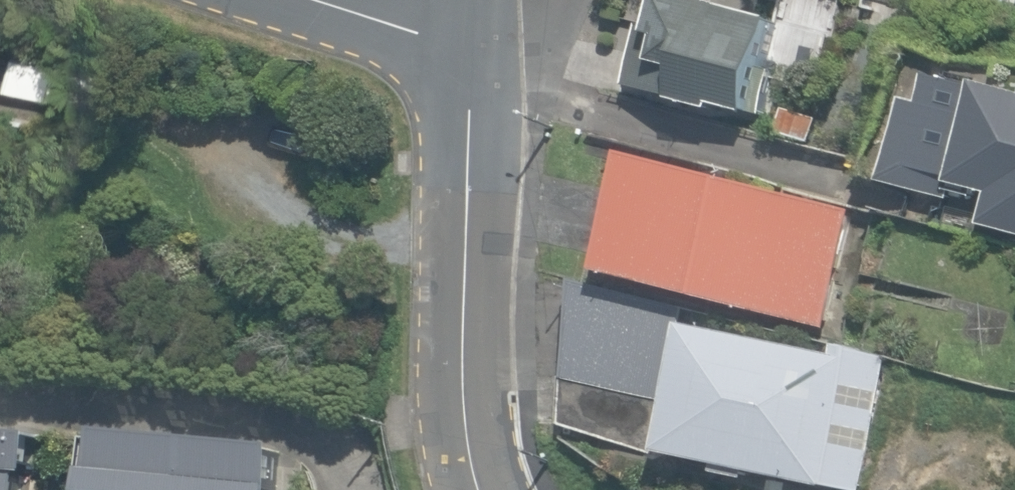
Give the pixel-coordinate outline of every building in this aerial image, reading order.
[(764,116),(775,72),(766,69),(778,23),(691,0),(667,0),(659,31),(643,27),(628,86),(718,111),(720,104),(764,116)] [(9,35),(0,32),(0,64),(9,35)] [(976,79),(975,85),(927,74),(921,101),(904,97),(884,182),(949,197),(952,188),(976,193),(977,189),(992,193),(984,226),(1014,233),(1014,88),(976,79)] [(603,270),(828,328),(857,212),(633,155),(603,270)] [(566,423),(647,450),(680,306),(576,282),(566,423)] [(669,453),(827,486),(829,479),(862,486),(889,356),(842,347),(840,357),(695,327),(669,453)] [(40,438),(0,435),(0,489),(30,489),(32,474),(36,474),(40,438)] [(284,451),(88,436),(84,489),(281,489),(284,451)]
